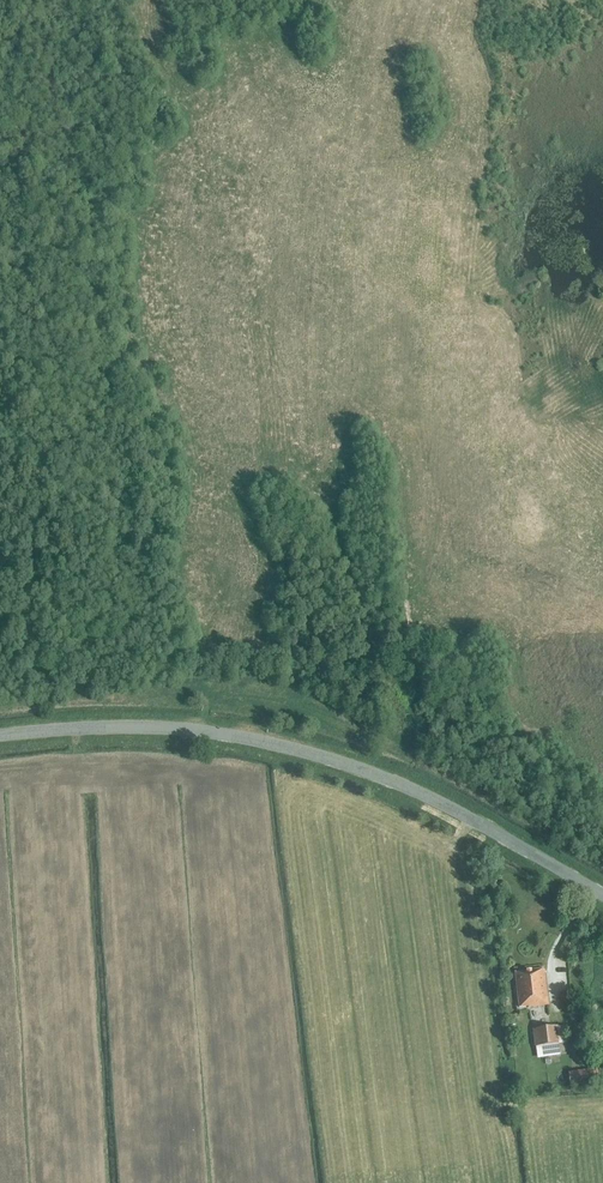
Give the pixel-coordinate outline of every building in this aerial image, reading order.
[(528,1008),(548,1005),(544,970),(515,973),(519,1007),(527,1006),(528,1008)] [(535,1047),(536,1047),(537,1052),(540,1052),(541,1058),(560,1056),(558,1044),(562,1044),(560,1026),(533,1030),(535,1047)] [(599,1082),(597,1069),(569,1072),(570,1086),(599,1082)]
